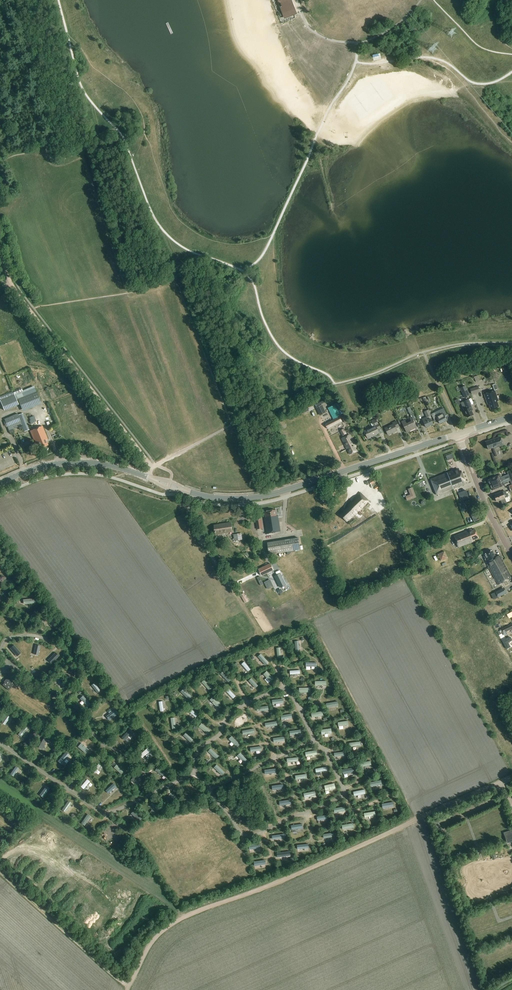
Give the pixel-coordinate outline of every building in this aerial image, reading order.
[(279,1),(280,4),(281,7),(284,14),(294,10),(292,4),(290,0),(279,0),(279,1)] [(470,389),(472,395),(480,392),(479,387),(475,388),(473,384),(467,386),(468,390),(470,389)] [(489,404),(491,409),(499,407),(497,401),(498,401),(495,391),(484,394),(488,404),(489,404)] [(18,399),(22,408),(41,401),(37,392),(18,399)] [(15,394),(0,400),(4,410),(19,404),(15,394)] [(464,411),(467,418),(473,415),(471,410),(473,409),(468,399),(461,403),(464,411)] [(411,417),(410,418),(411,422),(406,424),(405,420),(401,422),(407,433),(417,428),(413,420),(415,419),(415,420),(416,419),(410,407),(407,408),(411,417)] [(441,414),(437,416),(435,413),(431,414),(435,422),(438,420),(440,424),(447,421),(444,416),(447,415),(444,408),(439,410),(441,414)] [(431,419),(430,416),(431,416),(428,410),(424,412),(427,418),(422,419),(426,428),(433,424),(430,419),(431,419)] [(22,425),(25,431),(29,430),(23,413),(19,415),(18,414),(5,418),(9,430),(22,425)] [(328,429),(342,422),(339,417),(325,424),(328,429)] [(379,433),(378,430),(380,428),(376,419),(371,421),(374,427),(364,431),(367,439),(379,433)] [(394,424),(385,428),(384,427),(388,435),(397,431),(396,429),(399,427),(399,428),(396,421),(392,423),(393,423),(394,424)] [(48,445),(46,440),(48,439),(42,426),(31,431),(36,444),(38,443),(40,448),(48,445)] [(344,429),(340,431),(344,438),(341,439),(347,449),(350,454),(356,451),(352,443),(353,442),(349,435),(347,436),(344,429)] [(485,442),(488,450),(494,448),(503,445),(500,437),(485,442)] [(458,469),(447,473),(453,489),(466,484),(461,471),(459,472),(458,469)] [(453,489),(447,473),(431,479),(436,495),(453,489)] [(488,480),(490,485),(502,480),(501,478),(499,478),(500,479),(499,479),(498,476),(488,480)] [(502,480),(490,485),(492,490),(502,487),(504,486),(502,480)] [(416,497),(412,488),(408,489),(410,495),(405,497),(407,501),(416,497)] [(494,495),(497,502),(501,500),(502,504),(507,503),(505,498),(508,497),(506,491),(502,492),(502,491),(494,495)] [(340,515),(347,522),(356,514),(369,501),(360,493),(354,499),(355,501),(353,503),(352,502),(348,506),(349,507),(340,515)] [(264,518),(267,534),(280,532),(278,516),(276,516),(275,510),(265,512),(265,513),(265,514),(265,515),(266,517),(264,518)] [(475,521),(480,519),(477,512),(472,514),(475,521)] [(222,524),(214,526),(216,534),(232,532),(231,523),(222,524)] [(454,536),(458,547),(474,541),(474,540),(478,538),(475,530),(472,531),(471,529),(454,536)] [(267,543),(269,555),(300,550),(299,538),(267,543)] [(445,550),(438,553),(441,560),(448,557),(445,550)] [(486,563),(489,568),(503,561),(500,555),(496,557),(492,551),(484,555),(486,559),(485,560),(487,562),(486,563)] [(503,561),(489,568),(499,585),(511,578),(503,561)] [(259,569),(262,576),(273,570),(270,564),(259,569)] [(280,573),(274,576),(280,588),(286,585),(280,573)] [(268,589),(273,587),(269,580),(264,582),(268,589)] [(240,595),(245,603),(248,601),(244,593),(240,595)] [(9,617),(2,622),(6,627),(13,622),(9,617)] [(53,617),(43,621),(45,628),(55,625),(53,617)] [(504,632),(511,629),(511,624),(502,629),(504,632)] [(502,641),(507,649),(511,647),(508,643),(511,641),(511,640),(510,637),(502,641)] [(17,656),(21,653),(14,644),(10,648),(17,656)] [(59,656),(56,652),(48,660),(52,663),(59,656)] [(269,662),(261,653),(258,656),(265,665),(269,662)] [(251,669),(244,661),(241,664),(248,671),(251,669)] [(76,672),(69,665),(66,668),(73,674),(76,672)] [(233,679),(224,671),(221,674),(230,682),(233,679)] [(274,678),(266,671),(263,674),(270,681),(274,678)] [(2,684),(9,690),(16,682),(9,677),(7,679),(6,678),(4,681),(5,682),(2,684)] [(59,677),(56,680),(63,687),(66,684),(59,677)] [(258,685),(251,678),(248,681),(255,688),(258,685)] [(213,687),(205,679),(201,682),(209,690),(213,687)] [(95,682),(92,685),(98,693),(101,691),(95,682)] [(192,696),(183,688),(180,692),(189,699),(192,696)] [(236,696),(229,688),(226,691),(233,699),(236,696)] [(91,703),(83,695),(80,698),(88,706),(91,703)] [(221,703),(213,696),(210,700),(217,707),(221,703)] [(198,714),(190,708),(188,711),(196,717),(198,714)] [(119,713),(116,709),(106,716),(110,720),(119,713)] [(10,717),(6,714),(1,722),(5,725),(10,717)] [(211,730),(201,723),(199,727),(208,733),(211,730)] [(28,728),(25,725),(18,734),(21,737),(28,728)] [(133,732),(130,728),(122,737),(125,740),(133,732)] [(193,740),(185,733),(183,735),(191,742),(193,740)] [(240,744),(232,736),(229,739),(237,747),(240,744)] [(47,739),(44,737),(38,748),(42,749),(47,739)] [(89,749),(81,742),(78,747),(86,753),(89,749)] [(148,747),(140,754),(143,758),(151,750),(148,747)] [(211,748),(208,751),(216,759),(219,756),(211,748)] [(70,755),(66,751),(57,761),(62,764),(70,755)] [(248,760),(240,752),(237,755),(245,763),(248,760)] [(101,766),(98,764),(93,771),(96,773),(101,766)] [(125,771),(117,764),(114,767),(122,774),(125,771)] [(225,772),(216,764),(214,767),(222,775),(225,772)] [(19,768),(16,766),(10,774),(13,777),(19,768)] [(165,773),(157,767),(155,770),(163,776),(165,773)] [(138,773),(131,780),(133,782),(141,776),(138,773)] [(90,781),(87,779),(81,786),(84,789),(90,781)] [(117,786),(114,783),(106,790),(109,793),(117,786)] [(50,788),(46,785),(39,795),(43,797),(50,788)] [(179,799),(171,791),(168,795),(176,802),(179,799)] [(72,803),(68,800),(62,810),(66,812),(72,803)] [(153,801),(150,804),(158,811),(160,808),(153,801)] [(143,818),(135,810),(131,813),(140,821),(143,818)] [(91,816),(88,814),(81,823),(85,826),(91,816)] [(112,831),(110,828),(101,837),(104,840),(112,831)]
